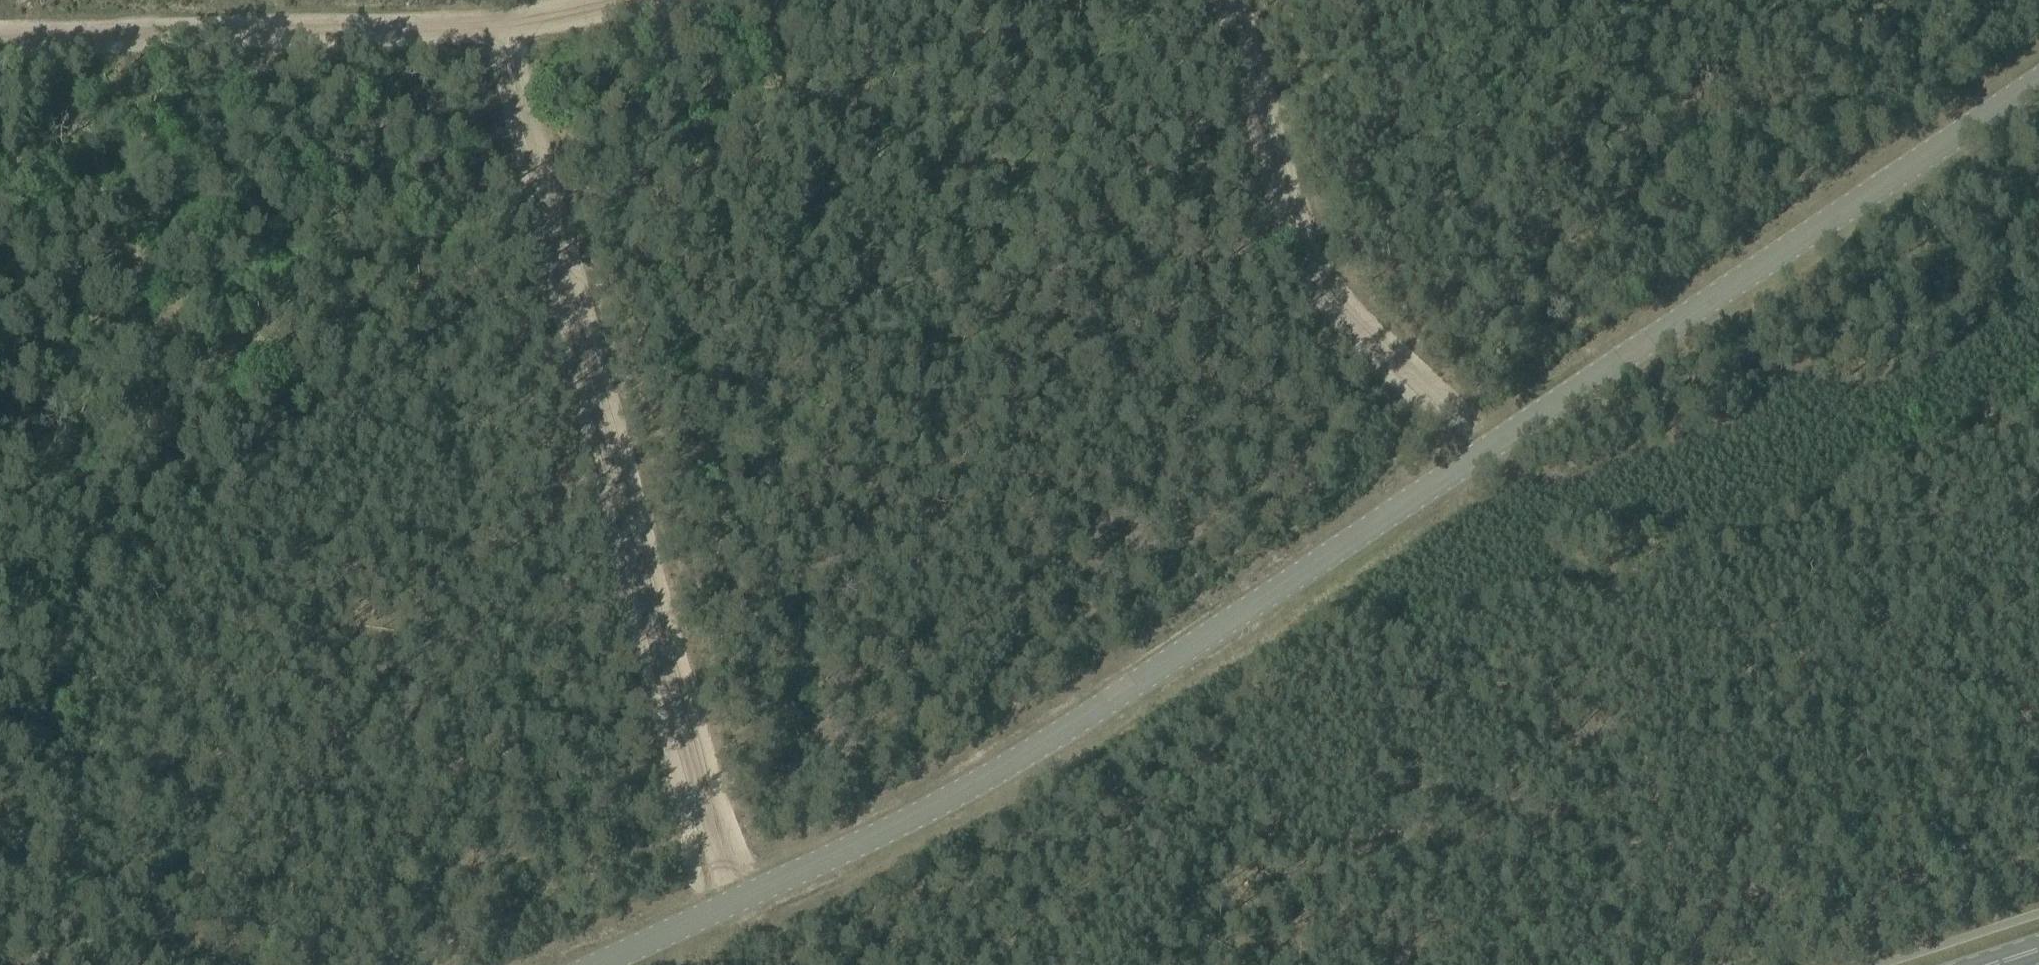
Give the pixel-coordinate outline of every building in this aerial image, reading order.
[(394,269),(405,277),(413,267),(401,259),(394,269)]
